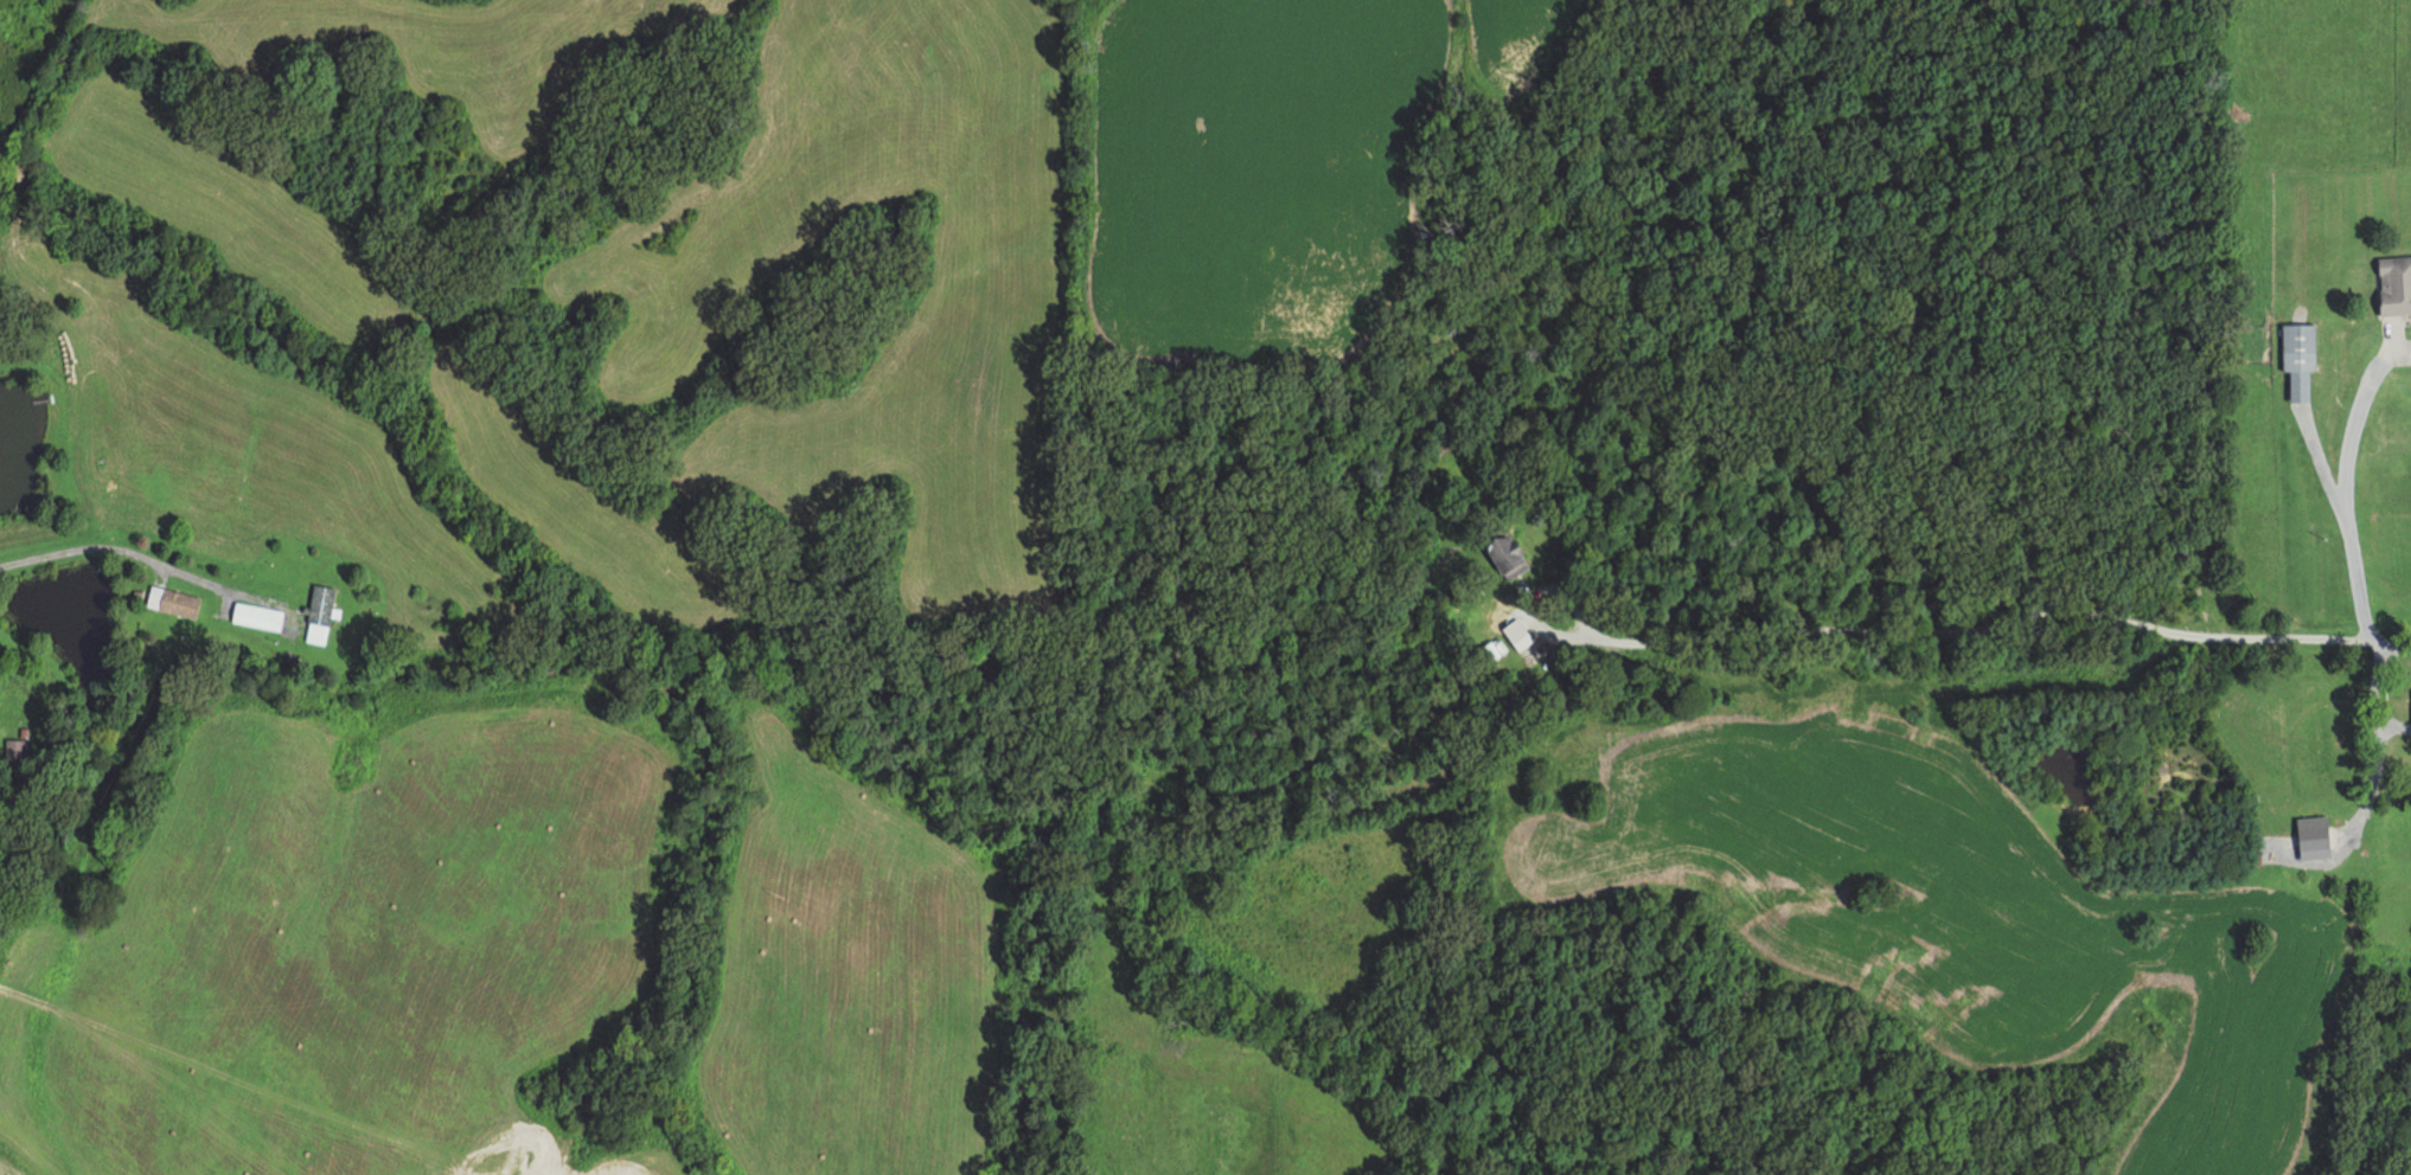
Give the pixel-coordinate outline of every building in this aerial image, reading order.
[(2377,256),(2379,313),(2410,312),(2410,255),(2377,256)] [(2281,370),(2289,370),(2289,400),(2308,400),(2308,370),(2315,370),(2315,322),(2281,322),(2281,370)] [(1512,545),(1504,531),(1484,541),(1505,580),(1530,567),(1517,543),(1512,545)] [(333,586),(312,583),(305,640),(326,643),(333,586)] [(198,594),(150,586),(147,607),(195,614),(198,594)] [(284,610),(234,600),(230,621),(280,631),(284,610)] [(1516,650),(1532,641),(1524,625),(1508,633),(1516,650)] [(25,740),(6,740),(6,769),(25,769),(25,740)]
